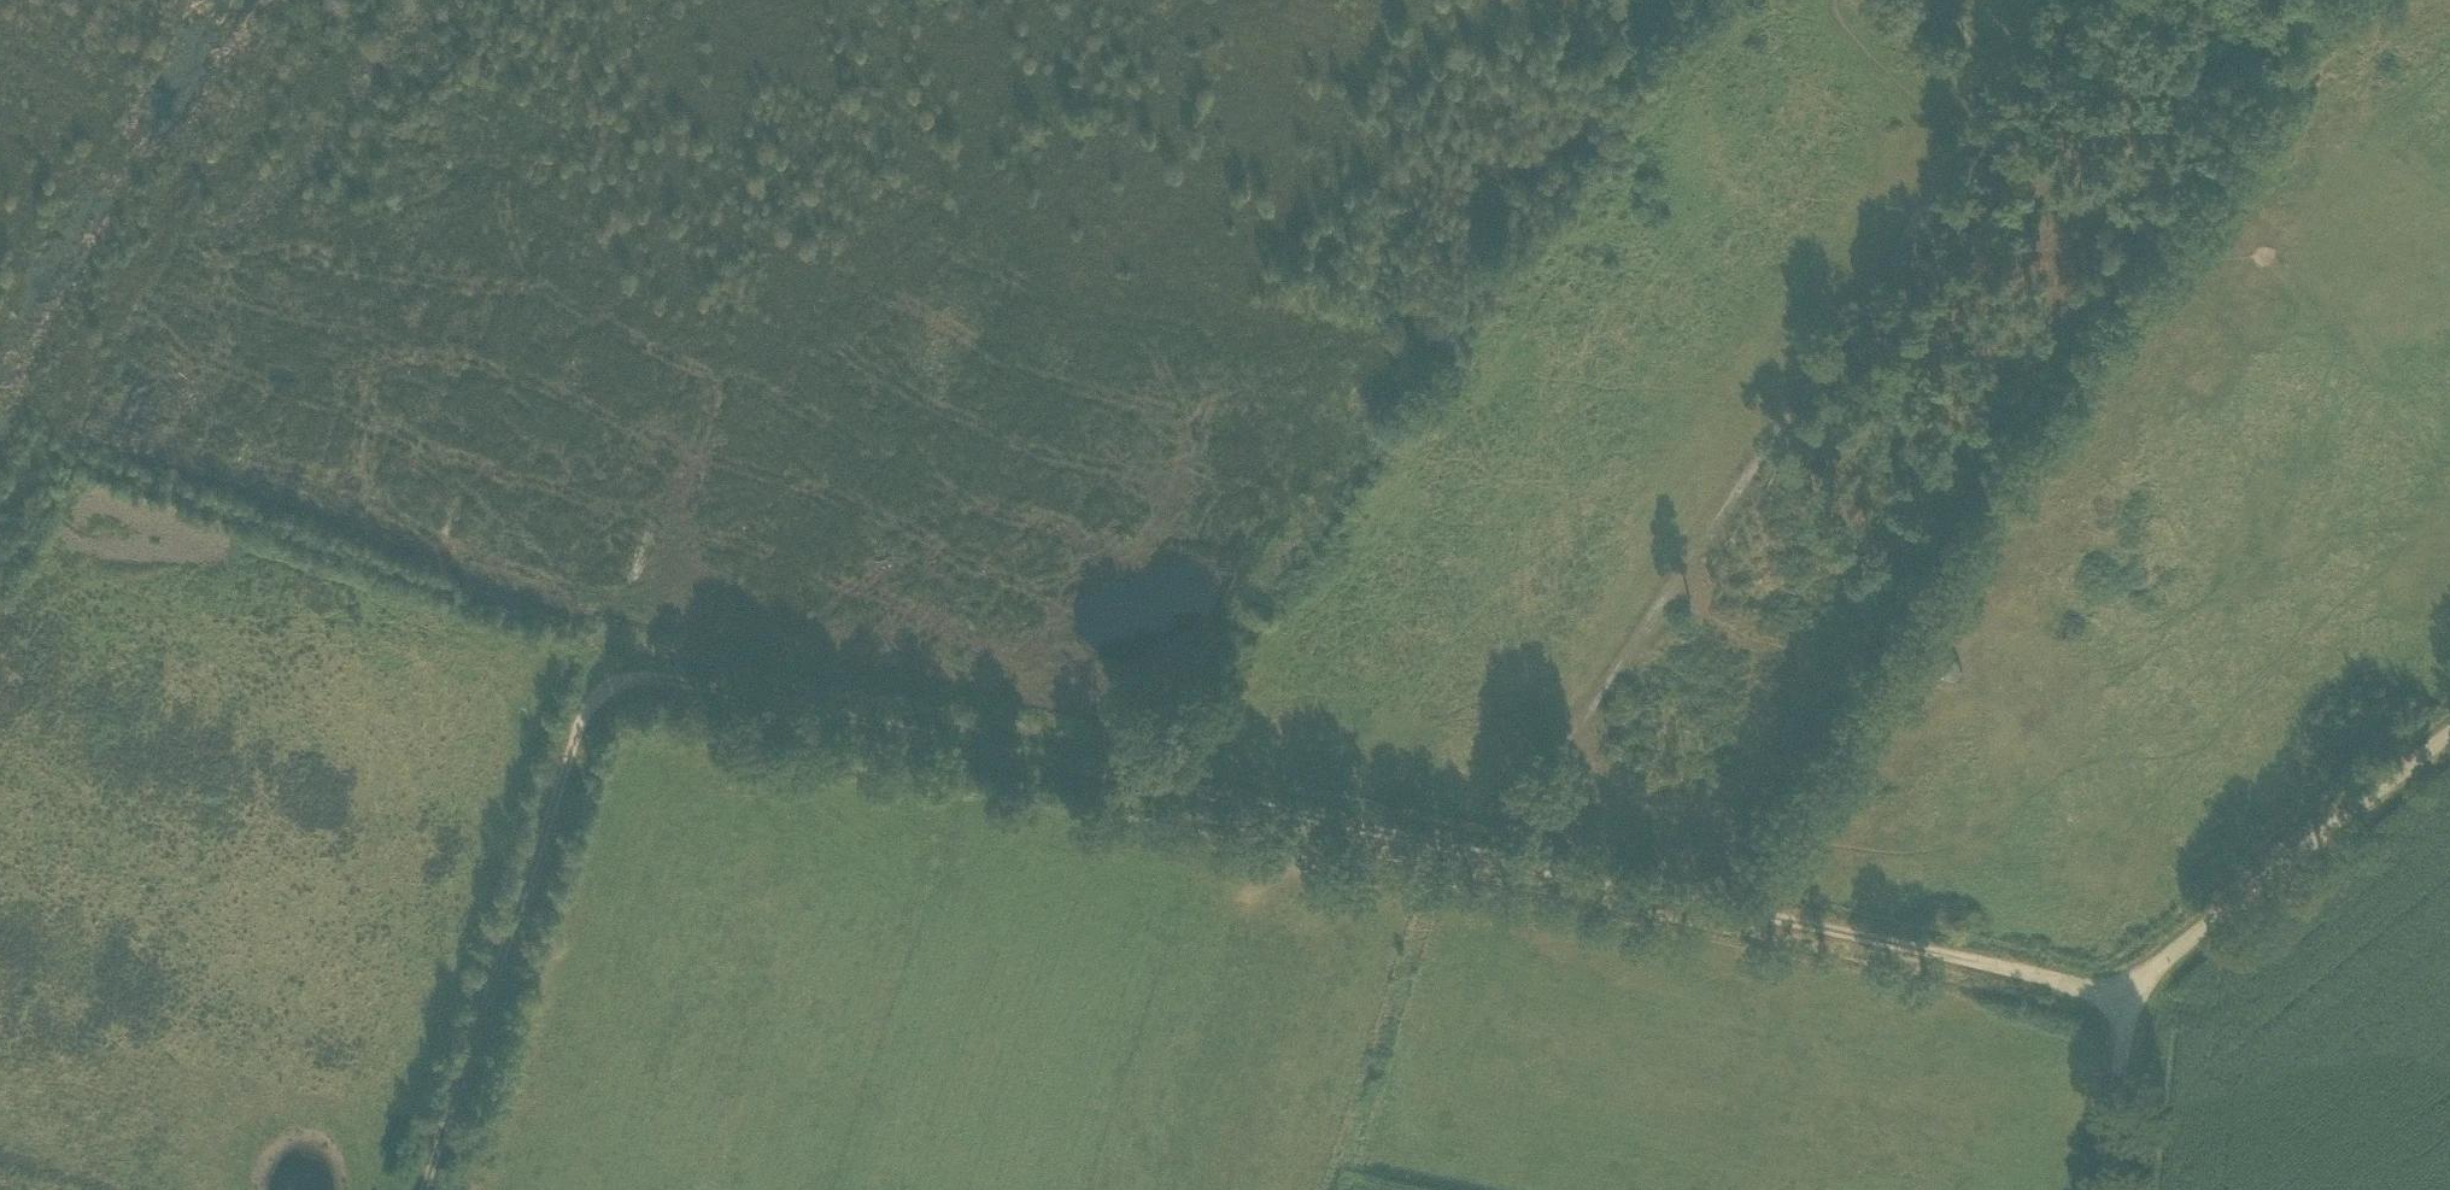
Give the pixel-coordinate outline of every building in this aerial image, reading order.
[(2084,39),(2074,29),(2061,43),(2071,53),(2084,39)] [(1964,669),(1960,658),(1956,655),(1941,674),(1945,677),(1957,679),(1964,669)]
